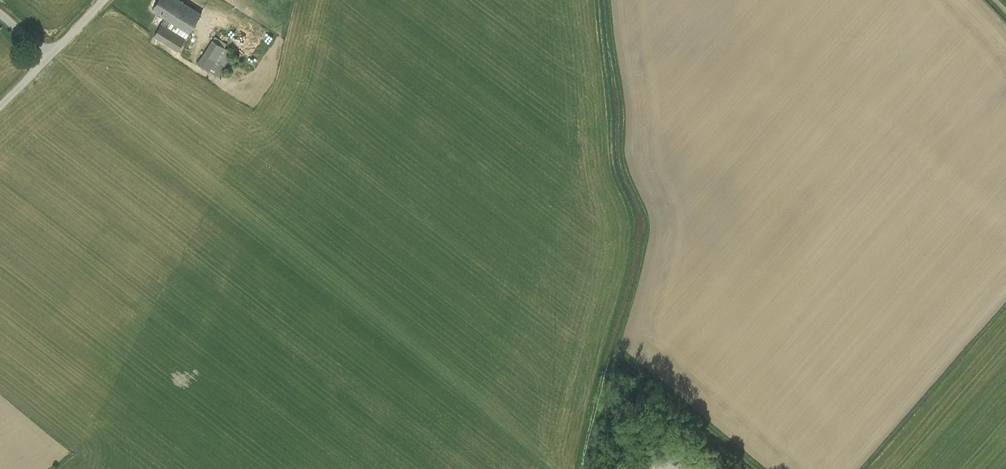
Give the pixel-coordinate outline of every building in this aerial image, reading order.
[(154,35),(178,50),(202,13),(180,0),(158,0),(153,9),(166,17),(154,35)] [(213,39),(198,63),(219,76),(233,52),(225,47),(227,43),(215,36),(213,39)]
